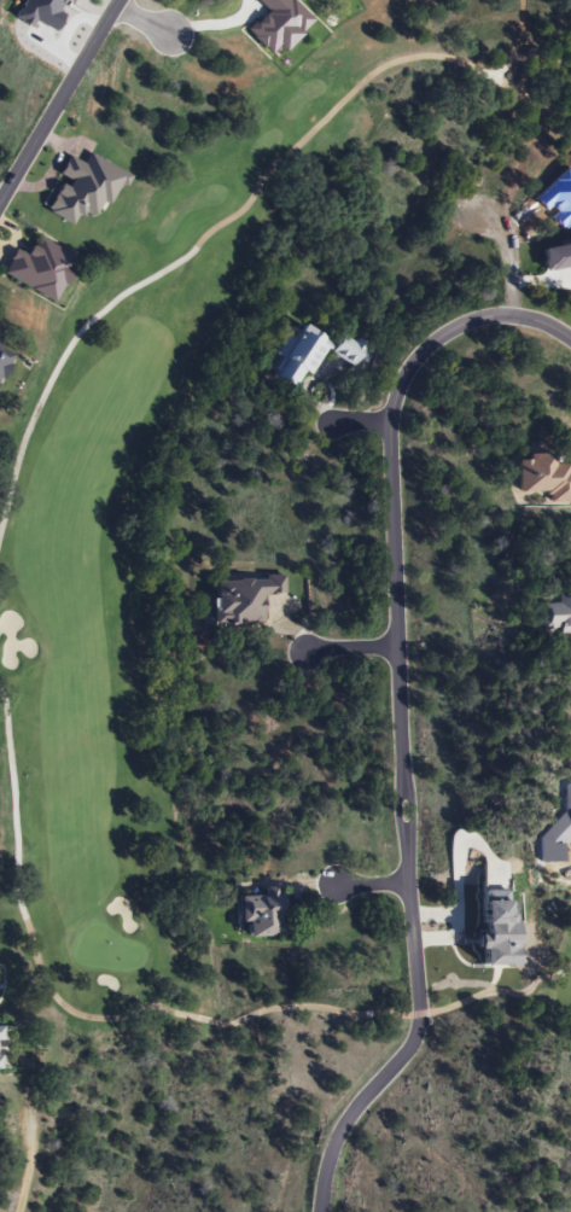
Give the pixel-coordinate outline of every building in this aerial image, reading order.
[(51,305),(75,259),(35,238),(24,259),(11,252),(0,274),(0,278),(51,305)] [(322,352),(354,368),(364,348),(336,333),(331,344),(291,325),(265,376),(294,391),(303,373),(310,376),(322,352)] [(212,626),(261,625),(260,596),(284,596),(283,578),(210,581),(212,626)] [(532,636),(570,635),(570,615),(565,615),(565,596),(544,597),(544,604),(532,604),(532,636)] [(279,894),(234,894),(234,922),(242,922),(243,935),(280,935),(279,894)]
